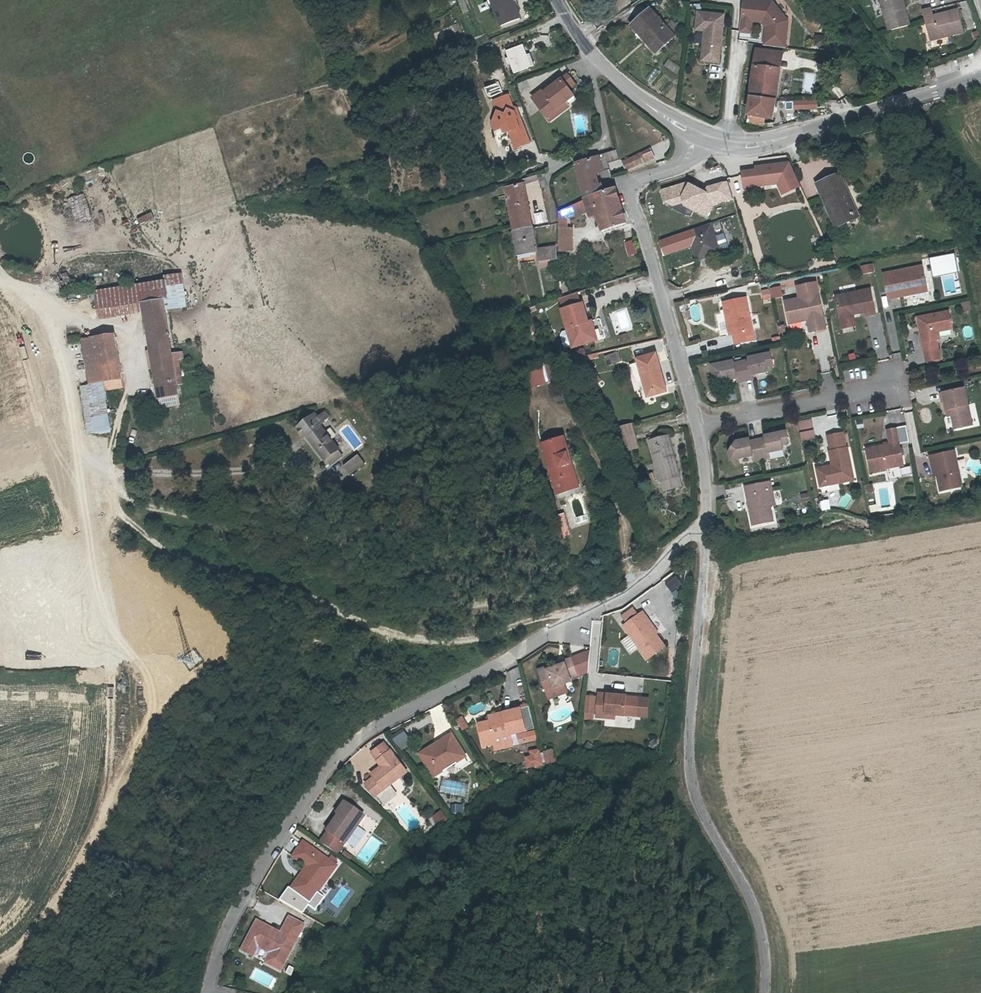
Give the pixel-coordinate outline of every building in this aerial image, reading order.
[(461,13),(467,11),(463,0),(457,0),(461,13)] [(513,2),(512,0),(491,0),(500,26),(519,19),(513,2)] [(738,37),(751,40),(754,23),(761,24),(764,27),(762,45),(786,48),(789,21),(774,0),(742,0),(738,37)] [(887,33),(908,26),(899,0),(876,0),(887,33)] [(650,34),(660,47),(675,35),(650,7),(631,23),(645,39),(650,34)] [(725,13),(697,10),(695,30),(704,31),(701,63),(720,65),(725,13)] [(927,42),(962,35),(958,15),(933,20),(931,12),(920,14),(922,22),(927,42)] [(655,51),(660,47),(650,34),(645,39),(655,51)] [(523,46),(506,52),(509,58),(506,59),(507,63),(510,62),(514,73),(530,68),(533,66),(529,55),(526,56),(523,46)] [(486,58),(497,54),(495,48),(484,52),(486,58)] [(756,49),(754,63),(781,67),(783,53),(756,49)] [(672,70),(676,63),(667,58),(663,65),(672,70)] [(748,114),(766,117),(775,118),(781,67),(754,63),(748,114)] [(932,73),(930,64),(923,66),(925,75),(932,73)] [(803,72),(803,92),(814,92),(815,72),(803,72)] [(531,98),(545,117),(572,97),(567,90),(575,85),(567,74),(544,91),(543,89),(531,98)] [(519,113),(521,110),(517,108),(513,96),(497,101),(501,112),(496,124),(499,132),(507,129),(509,134),(512,133),(518,150),(534,144),(524,118),(521,119),(519,113)] [(572,97),(545,117),(548,121),(576,101),(572,97)] [(816,109),(816,99),(792,100),(792,110),(816,109)] [(765,124),(766,117),(748,114),(747,122),(765,124)] [(659,150),(630,164),(634,172),(663,159),(659,150)] [(594,201),(608,196),(605,186),(604,186),(601,175),(609,172),(606,160),(605,157),(581,163),(594,201)] [(755,169),(741,170),(743,190),(777,187),(782,197),(801,188),(790,162),(754,165),(755,169)] [(834,226),(854,217),(840,187),(844,185),(839,174),(814,185),(834,226)] [(505,185),(516,234),(539,230),(528,181),(528,180),(505,185)] [(688,181),(660,190),(666,208),(681,204),(708,218),(715,205),(733,200),(727,181),(704,188),(688,181)] [(619,182),(605,186),(608,196),(622,192),(619,182)] [(840,187),(854,217),(859,216),(844,185),(840,187)] [(594,201),(582,204),(587,218),(602,214),(609,236),(635,228),(622,192),(608,196),(594,201)] [(82,198),(62,200),(65,236),(86,233),(82,198)] [(574,222),(587,218),(582,204),(559,211),(562,226),(564,253),(577,250),(574,222)] [(136,217),(138,224),(153,219),(151,212),(136,217)] [(710,223),(659,241),(664,257),(693,247),(698,262),(730,251),(724,234),(715,237),(710,223)] [(539,230),(516,234),(521,258),(544,253),(539,230)] [(552,240),(560,238),(558,231),(551,232),(552,240)] [(625,255),(635,254),(634,239),(624,240),(625,255)] [(548,268),(562,267),(561,252),(547,254),(548,268)] [(861,273),(874,272),(873,263),(860,264),(861,273)] [(888,298),(905,295),(904,291),(926,286),(922,265),(891,272),(892,276),(883,277),(888,298)] [(96,318),(141,312),(164,309),(162,297),(161,280),(93,290),(96,318)] [(816,282),(799,285),(801,297),(818,294),(816,282)] [(182,284),(165,286),(168,309),(185,307),(182,284)] [(780,285),(770,286),(771,297),(782,296),(780,285)] [(927,290),(926,286),(904,291),(905,295),(927,290)] [(871,288),(836,295),(839,314),(849,312),(852,312),(852,313),(866,311),(867,314),(875,312),(871,288)] [(784,300),(788,319),(802,316),(806,318),(806,319),(809,332),(825,328),(818,294),(801,297),(784,300)] [(568,302),(571,312),(590,307),(587,295),(568,302)] [(730,320),(732,334),(734,344),(754,341),(746,298),(722,303),(726,320),(730,320)] [(963,312),(971,309),(968,300),(960,302),(963,312)] [(601,341),(597,325),(593,306),(590,307),(571,312),(576,333),(580,348),(580,350),(593,347),(592,343),(601,341)] [(164,309),(141,312),(147,352),(149,369),(154,397),(176,394),(167,332),(164,309)] [(935,331),(938,331),(952,328),(949,311),(918,317),(924,350),(938,347),(936,339),(935,331)] [(849,312),(839,314),(842,327),(852,326),(849,312)] [(601,324),(597,325),(601,341),(592,343),(593,347),(606,344),(601,324)] [(580,348),(576,333),(571,334),(569,338),(572,347),(575,349),(580,348)] [(92,338),(99,381),(100,389),(120,386),(112,336),(92,338)] [(84,383),(99,381),(92,338),(79,340),(84,383)] [(938,347),(924,350),(926,361),(940,358),(938,347)] [(734,360),(712,365),(714,373),(724,380),(738,377),(739,382),(755,378),(754,373),(768,370),(767,365),(774,364),(771,353),(749,357),(750,360),(735,363),(734,360)] [(624,355),(613,357),(615,366),(626,365),(624,355)] [(647,396),(666,390),(656,355),(637,361),(647,396)] [(585,371),(592,367),(587,357),(578,358),(585,371)] [(634,362),(629,363),(633,384),(638,383),(634,362)] [(543,366),(525,369),(529,386),(546,382),(543,366)] [(598,371),(594,373),(598,380),(592,384),(594,388),(603,382),(598,371)] [(594,373),(588,377),(592,384),(598,380),(594,373)] [(950,408),(951,415),(954,428),(972,424),(964,388),(940,393),(942,401),(944,401),(946,409),(950,408)] [(811,418),(797,421),(801,441),(815,438),(811,418)] [(298,445),(296,447),(310,469),(315,466),(319,473),(331,466),(311,434),(319,428),(315,421),(306,427),(305,424),(286,436),(291,445),(296,443),(298,445)] [(637,428),(617,433),(627,455),(643,451),(637,428)] [(896,429),(887,430),(890,444),(866,449),(870,471),(903,465),(896,429)] [(559,479),(578,473),(574,461),(572,462),(568,450),(575,448),(569,432),(546,439),(559,479)] [(735,442),(730,452),(731,460),(753,456),(754,460),(770,457),(769,452),(783,449),(782,445),(789,443),(787,432),(765,436),(765,439),(750,442),(750,440),(735,442)] [(837,478),(838,482),(853,479),(847,447),(846,447),(843,432),(828,435),(831,450),(829,450),(832,466),(829,467),(829,465),(816,467),(819,481),(837,478)] [(668,484),(687,478),(676,438),(655,444),(667,484),(668,484)] [(582,472),(575,448),(568,450),(572,462),(574,461),(578,473),(582,472)] [(930,455),(932,464),(935,463),(937,475),(940,491),(962,486),(955,451),(930,455)] [(330,477),(335,486),(350,478),(345,469),(330,477)] [(668,484),(671,494),(689,489),(686,479),(668,484)] [(767,491),(772,490),(771,481),(745,486),(752,524),(773,521),(770,506),(767,491)] [(828,498),(819,500),(820,510),(829,509),(828,498)] [(567,511),(559,514),(564,530),(573,528),(567,511)] [(671,591),(681,582),(673,573),(663,582),(671,591)] [(641,609),(629,618),(634,625),(646,617),(641,609)] [(656,626),(658,625),(650,614),(646,617),(634,625),(631,628),(655,661),(672,649),(663,637),(656,626)] [(665,635),(658,625),(656,626),(663,637),(665,635)] [(568,670),(560,672),(551,675),(550,673),(542,676),(545,685),(553,682),(557,693),(557,694),(568,690),(575,687),(574,684),(581,681),(576,665),(568,667),(568,670)] [(553,682),(545,685),(549,696),(557,693),(553,682)] [(557,693),(549,696),(552,705),(571,698),(568,690),(557,694),(557,693)] [(633,702),(606,700),(604,723),(613,724),(614,719),(623,720),(632,721),(632,720),(644,721),(646,704),(633,703),(633,702)] [(602,704),(594,703),(593,718),(601,718),(602,704)] [(521,710),(504,713),(504,715),(493,718),(493,720),(490,721),(477,724),(482,746),(493,744),(494,750),(513,746),(510,735),(525,732),(521,710)] [(488,716),(490,721),(493,720),(493,718),(504,715),(504,713),(488,716)] [(463,716),(457,719),(463,729),(468,726),(463,716)] [(392,738),(401,750),(412,742),(403,730),(392,738)] [(466,758),(452,734),(419,754),(433,777),(443,771),(440,767),(453,759),(456,763),(466,758)] [(519,745),(528,743),(526,734),(518,736),(519,745)] [(388,744),(376,754),(381,761),(385,767),(387,770),(377,778),(369,785),(379,798),(411,774),(394,753),(395,752),(388,744)] [(541,750),(543,764),(555,763),(553,748),(541,750)] [(540,765),(538,750),(529,752),(530,756),(524,757),(526,767),(540,765)] [(453,759),(440,767),(443,771),(443,772),(456,764),(456,763),(453,759)] [(387,770),(385,767),(374,775),(377,778),(387,770)] [(406,804),(395,814),(411,831),(422,821),(406,804)] [(451,813),(462,813),(462,804),(451,804),(451,813)] [(352,809),(347,805),(339,817),(340,818),(343,820),(352,809)] [(367,820),(352,809),(343,820),(340,818),(328,834),(330,834),(322,845),(339,857),(346,847),(347,847),(367,820)] [(440,809),(430,817),(438,826),(447,819),(440,809)] [(302,881),(300,879),(292,890),(300,896),(302,893),(306,893),(310,896),(318,896),(339,868),(305,843),(295,857),(309,867),(303,875),(305,877),(302,881)] [(302,893),(300,896),(311,905),(318,896),(310,896),(306,893),(302,893)] [(258,923),(242,951),(253,957),(258,948),(271,955),(266,964),(280,972),(304,928),(290,920),(281,936),(275,933),(275,934),(265,929),(266,927),(258,923)] [(258,948),(253,957),(266,964),(271,955),(258,948)]
